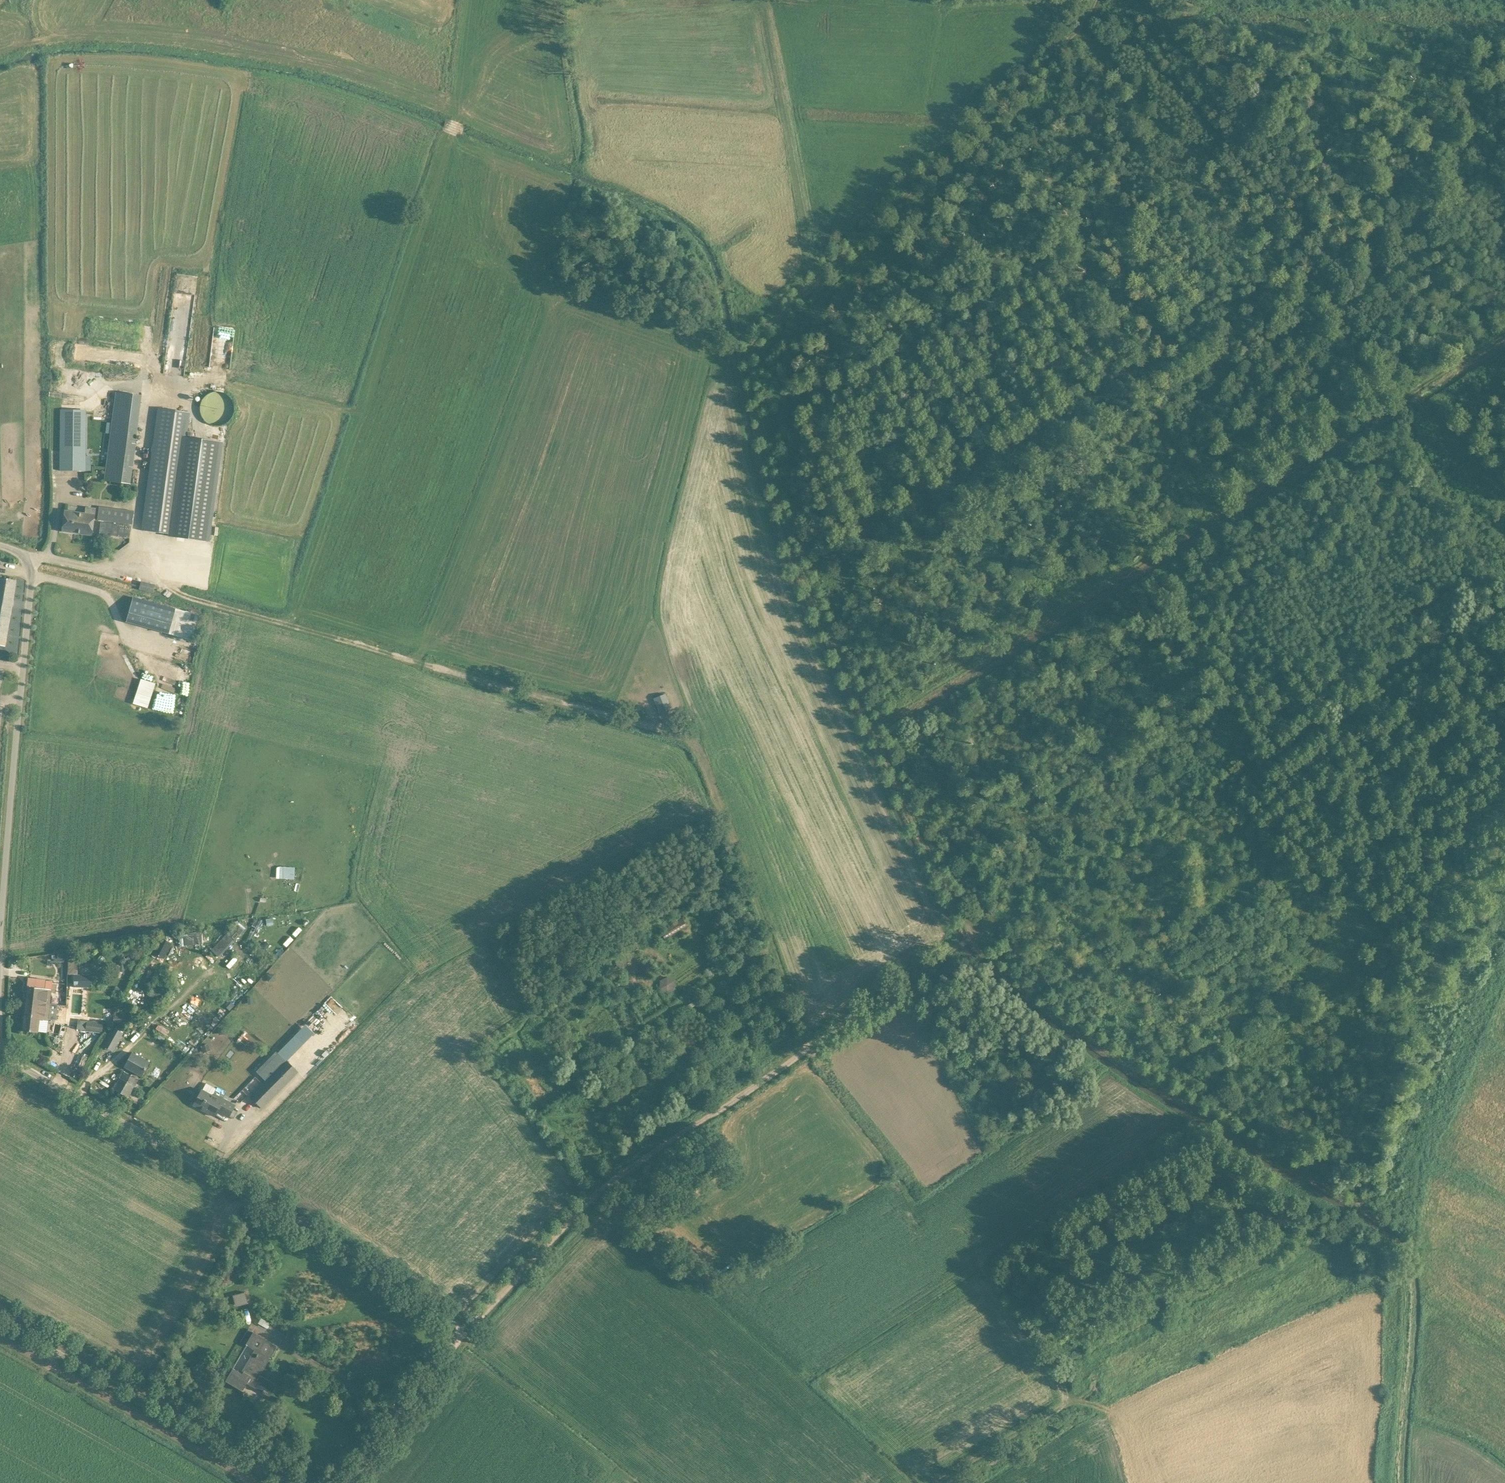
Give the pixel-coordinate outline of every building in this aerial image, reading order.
[(215,425),(218,425),(221,425),(223,424),(224,424),(227,422),(230,420),(231,419),(233,416),(233,415),(234,413),(234,410),(234,406),(234,405),(233,402),(232,399),(231,397),(229,395),(227,394),(224,392),(223,392),(220,391),(218,391),(215,391),(213,391),(210,392),(209,393),(206,395),(205,396),(203,399),(202,400),(201,403),(200,406),(200,408),(200,411),(201,415),(202,416),(204,419),(206,421),(209,423),(212,424),(215,425)] [(116,393),(105,481),(129,484),(141,396),(116,393)] [(208,541),(221,442),(186,437),(189,412),(158,408),(142,530),(173,534),(172,536),(208,541)] [(61,410),(60,471),(90,471),(90,465),(85,465),(85,410),(61,410)] [(93,525),(96,508),(86,506),(85,512),(65,509),(62,531),(92,535),(93,525)] [(97,519),(132,524),(134,511),(99,507),(97,519)] [(101,522),(99,534),(130,538),(131,526),(101,522)] [(12,606),(16,580),(0,577),(0,604),(12,606)] [(139,582),(138,590),(153,591),(154,583),(139,582)] [(200,615),(176,608),(133,596),(126,621),(193,640),(200,615)] [(5,646),(10,613),(12,606),(0,604),(0,645),(5,646)] [(138,679),(133,704),(148,707),(153,682),(138,679)] [(660,713),(671,708),(665,694),(654,699),(660,713)] [(293,878),(294,866),(283,866),(282,878),(293,878)] [(687,927),(681,918),(660,932),(665,940),(687,927)] [(212,950),(219,957),(244,931),(236,923),(212,950)] [(183,933),(183,944),(200,944),(199,932),(183,933)] [(160,937),(152,953),(164,959),(172,943),(160,937)] [(266,941),(262,947),(266,950),(270,945),(266,941)] [(282,947),(273,958),(276,960),(276,961),(281,955),(286,950),(282,947)] [(129,948),(123,950),(125,956),(131,954),(129,948)] [(68,962),(68,958),(68,953),(58,953),(58,961),(68,962)] [(85,963),(89,959),(84,955),(80,959),(85,963)] [(78,974),(78,958),(68,958),(68,962),(68,974),(78,974)] [(74,983),(74,986),(82,986),(92,987),(92,974),(74,974),(74,983)] [(51,994),(52,981),(28,978),(27,987),(26,986),(24,1001),(50,1004),(51,994)] [(674,991),(675,989),(675,986),(674,984),(673,982),(671,980),(669,979),(666,979),(664,980),(661,982),(660,984),(659,987),(660,989),(661,992),(663,994),(665,995),(668,995),(670,994),(673,993),(674,991)] [(24,1001),(21,1031),(38,1032),(38,1031),(47,1032),(48,1020),(48,1019),(56,1020),(58,1006),(58,1004),(50,1004),(24,1001)] [(131,1023),(131,1011),(113,1011),(113,1023),(131,1023)] [(102,1032),(103,1022),(87,1020),(87,1022),(78,1021),(77,1029),(102,1032)] [(112,1051),(123,1032),(113,1027),(103,1045),(112,1051)] [(156,1031),(154,1034),(158,1037),(157,1038),(163,1042),(165,1039),(160,1035),(160,1034),(156,1031)] [(203,1053),(210,1050),(208,1043),(201,1046),(203,1053)] [(142,1076),(149,1062),(132,1052),(124,1066),(142,1076)] [(266,1081),(250,1097),(262,1108),(298,1071),(286,1060),(285,1061),(278,1053),(258,1073),(259,1075),(266,1081)] [(649,1074),(645,1069),(639,1074),(643,1079),(649,1074)] [(127,1097),(137,1080),(124,1072),(114,1089),(127,1097)] [(202,1090),(193,1104),(215,1116),(218,1111),(229,1117),(229,1116),(233,1109),(235,1105),(222,1098),(213,1093),(212,1095),(202,1090)] [(233,1109),(229,1116),(233,1119),(237,1111),(233,1109)] [(235,1305),(248,1301),(245,1291),(233,1295),(235,1305)] [(233,1368),(226,1379),(227,1379),(243,1389),(247,1383),(248,1381),(270,1395),(271,1395),(277,1385),(260,1375),(277,1346),(253,1332),(245,1345),(256,1351),(242,1373),(241,1373),(233,1368)]
